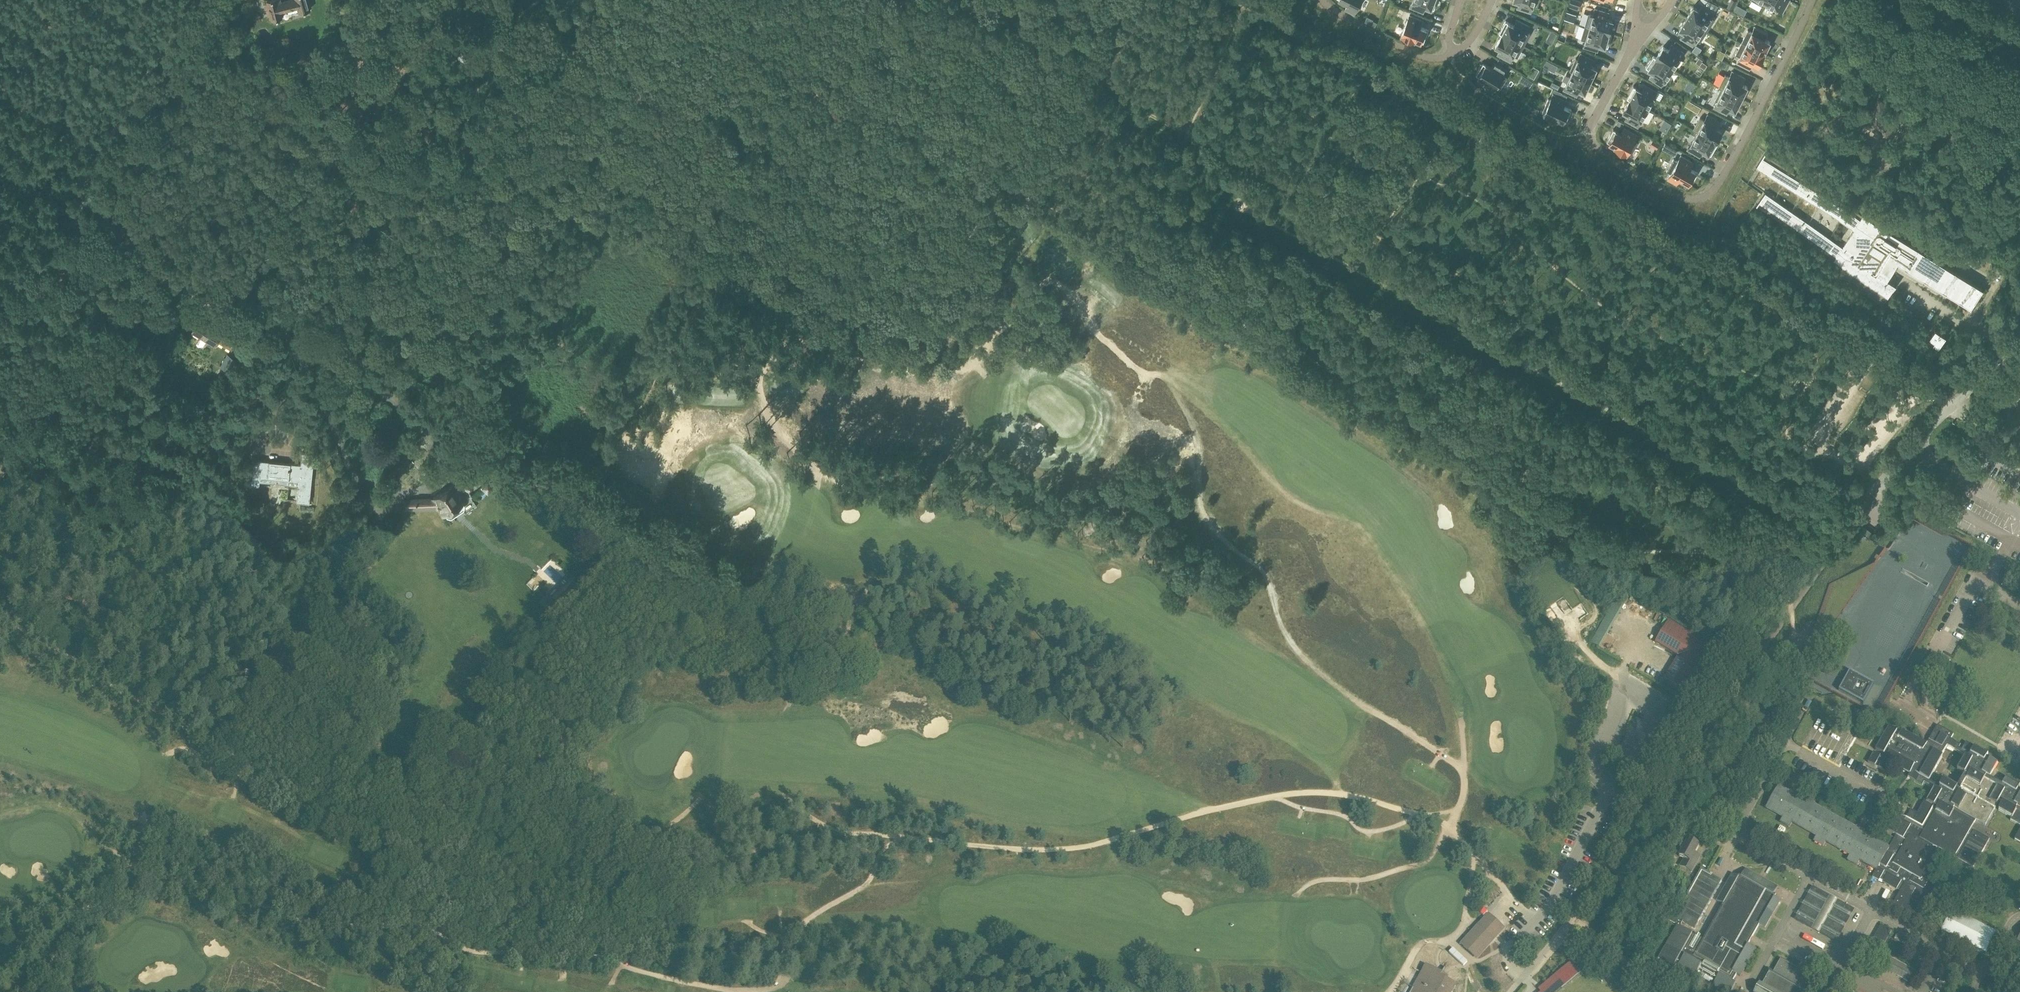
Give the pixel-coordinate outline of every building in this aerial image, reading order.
[(265,4),(268,16),(271,14),(273,20),(282,17),(280,11),(298,6),(300,12),(309,10),(306,0),(288,0),(282,2),(281,0),(267,0),(268,3),(265,4)] [(1349,3),(1346,9),(1355,13),(1361,0),(1342,0),(1349,3)] [(1438,0),(1413,0),(1410,7),(1423,12),(1425,6),(1434,9),(1438,0)] [(1535,0),(1514,0),(1520,2),(1518,8),(1531,12),(1535,0)] [(1579,0),(1568,0),(1566,6),(1577,10),(1581,0),(1579,0)] [(1714,11),(1718,5),(1708,0),(1702,4),(1714,11)] [(1765,2),(1783,12),(1789,0),(1766,0),(1765,2)] [(1686,17),(1703,28),(1714,11),(1702,4),(1699,9),(1693,6),(1686,17)] [(1595,8),(1590,27),(1609,33),(1610,33),(1613,20),(1607,18),(1608,12),(1595,8)] [(1422,20),(1410,15),(1401,37),(1414,43),(1415,39),(1424,43),(1429,30),(1420,26),(1422,20)] [(1703,28),(1686,17),(1679,29),(1684,32),(1681,38),(1692,45),(1703,28)] [(1517,19),(1514,25),(1506,20),(1499,32),(1520,43),(1529,26),(1517,19)] [(1609,33),(1590,27),(1584,47),(1597,51),(1599,44),(1608,47),(1612,34),(1610,33),(1609,33)] [(1755,27),(1746,44),(1764,53),(1770,42),(1764,39),(1767,33),(1755,27)] [(1501,49),(1498,55),(1510,61),(1520,43),(1499,32),(1499,33),(1502,34),(1495,46),(1501,49)] [(1758,66),(1764,53),(1746,44),(1737,63),(1749,69),(1752,63),(1758,66)] [(1653,55),(1653,56),(1673,69),(1684,52),(1672,45),(1669,50),(1663,46),(1656,57),(1653,55)] [(1696,45),(1692,51),(1698,54),(1701,48),(1696,45)] [(462,50),(460,55),(463,60),(469,59),(471,53),(468,49),(462,50)] [(1581,53),(1572,71),(1591,80),(1597,68),(1590,65),(1593,59),(1581,53)] [(1673,69),(1653,56),(1646,67),(1654,72),(1650,78),(1661,85),(1673,69)] [(1507,69),(1495,62),(1492,68),(1483,63),(1476,75),(1487,82),(1484,87),(1493,92),(1507,69)] [(1585,92),(1591,80),(1572,71),(1564,89),(1576,95),(1579,89),(1585,92)] [(1732,71),(1723,89),(1741,98),(1747,86),(1741,83),(1744,77),(1732,71)] [(1633,85),(1627,97),(1647,108),(1657,91),(1645,84),(1642,90),(1633,85)] [(1741,98),(1723,89),(1714,107),(1726,113),(1729,107),(1735,110),(1741,98)] [(1565,99),(1553,94),(1543,116),(1556,122),(1558,118),(1566,122),(1572,109),(1563,105),(1565,99)] [(1638,126),(1647,108),(1627,97),(1626,98),(1629,99),(1623,111),(1629,114),(1626,120),(1638,126)] [(1837,107),(1851,115),(1854,110),(1841,102),(1837,107)] [(1698,131),(1716,141),(1722,130),(1716,127),(1719,121),(1708,114),(1698,131)] [(1637,134),(1625,128),(1622,133),(1613,129),(1607,141),(1615,146),(1613,149),(1625,156),(1637,134)] [(1703,150),(1711,155),(1718,143),(1716,141),(1698,131),(1688,149),(1699,156),(1703,150)] [(1983,290),(1982,289),(1864,213),(1860,219),(1764,157),(1766,154),(1765,154),(1757,166),(1854,229),(1844,245),(1765,194),(1758,204),(1837,255),(1833,261),(1888,297),(1896,285),(1887,279),(1898,263),(1914,273),(1970,309),(1983,290)] [(1693,162),(1681,155),(1668,179),(1676,184),(1680,178),(1691,185),(1698,172),(1690,168),(1693,162)] [(203,347),(207,340),(214,344),(216,340),(231,349),(238,337),(226,330),(225,330),(211,322),(209,326),(198,320),(192,331),(201,336),(197,343),(203,347)] [(1946,334),(1935,327),(1928,337),(1938,345),(1946,334)] [(228,353),(220,366),(224,369),(229,372),(237,359),(232,356),(228,353)] [(2007,419),(2019,432),(2019,407),(2007,419)] [(252,459),(250,484),(251,484),(259,485),(260,476),(298,480),(296,501),(309,502),(313,466),(317,466),(317,462),(321,462),(321,456),(321,454),(314,454),(302,452),(301,464),(255,459),(252,459)] [(432,498),(415,498),(416,510),(424,510),(427,510),(439,509),(443,515),(445,514),(447,516),(451,517),(464,508),(464,504),(463,502),(466,501),(460,493),(469,473),(461,469),(455,483),(432,498)] [(1838,691),(1863,705),(1929,583),(1905,570),(1838,691)] [(577,586),(570,579),(552,597),(558,604),(577,586)] [(1592,643),(1599,647),(1628,596),(1621,592),(1592,643)] [(1669,621),(1655,643),(1678,657),(1664,679),(1686,693),(1713,648),(1669,621)] [(1766,702),(1763,707),(1772,712),(1775,707),(1766,702)] [(2018,790),(2019,786),(2006,778),(2002,785),(1989,778),(1997,764),(1990,760),(1986,758),(1988,755),(1966,743),(1962,750),(1959,748),(1961,745),(1951,740),(1953,735),(1937,726),(1927,743),(1903,729),(1900,734),(1896,732),(1897,731),(1888,726),(1875,750),(1883,755),(1884,753),(1888,755),(1885,760),(1873,753),(1868,762),(1885,772),(1890,764),(1909,775),(1907,778),(1922,786),(1924,783),(1934,789),(1926,802),(1924,801),(1917,813),(1910,809),(1906,818),(1900,815),(1899,818),(1895,816),(1892,814),(1890,818),(1893,820),(1887,830),(1896,835),(1888,848),(1862,833),(1860,835),(1856,832),(1856,829),(1812,804),(1810,806),(1805,803),(1805,801),(1779,786),(1766,808),(1783,818),(1780,823),(1789,828),(1792,823),(1816,837),(1814,842),(1823,847),(1826,842),(1850,856),(1847,861),(1857,866),(1859,861),(1875,871),(1872,877),(1878,881),(1879,880),(1883,882),(1882,883),(1896,891),(1897,890),(1900,891),(1890,909),(1915,924),(1935,889),(1927,884),(1929,881),(1930,882),(1946,854),(1973,869),(1989,840),(1970,830),(1975,820),(1985,826),(1998,802),(2002,804),(1998,811),(2011,818),(2010,821),(2019,826),(2019,791),(2018,790)] [(1699,846),(1688,840),(1679,857),(1684,859),(1680,867),(1691,873),(1698,860),(1693,857),(1699,846)] [(1666,947),(1658,961),(1673,969),(1673,968),(1676,970),(1676,971),(1693,980),(1711,990),(1710,990),(1714,991),(1731,991),(1736,985),(1732,983),(1737,975),(1740,977),(1755,950),(1748,945),(1759,925),(1765,929),(1780,901),(1774,898),(1776,896),(1774,895),(1778,887),(1745,869),(1741,877),(1739,875),(1738,878),(1732,874),(1717,902),(1723,905),(1702,941),(1692,935),(1692,934),(1677,926),(1666,947)] [(1812,887),(1794,920),(1811,929),(1830,896),(1812,887)] [(1837,901),(1819,933),(1836,943),(1854,910),(1837,901)] [(1940,932),(1985,955),(1996,933),(1951,911),(1940,932)] [(1489,915),(1485,919),(1462,945),(1473,955),(1489,937),(1493,940),(1503,928),(1489,915)] [(1881,926),(1865,954),(1875,960),(1892,932),(1881,926)] [(1909,948),(1912,943),(1897,934),(1894,940),(1909,948)] [(1882,953),(1876,964),(1876,965),(1875,967),(1880,969),(1881,968),(1908,983),(1915,971),(1882,953)] [(1754,991),(1808,991),(1809,991),(1804,989),(1811,975),(1780,958),(1772,971),(1768,968),(1754,991)] [(1562,990),(1580,974),(1573,966),(1555,981),(1562,990)] [(1427,967),(1412,991),(1452,991),(1455,987),(1427,967)]
